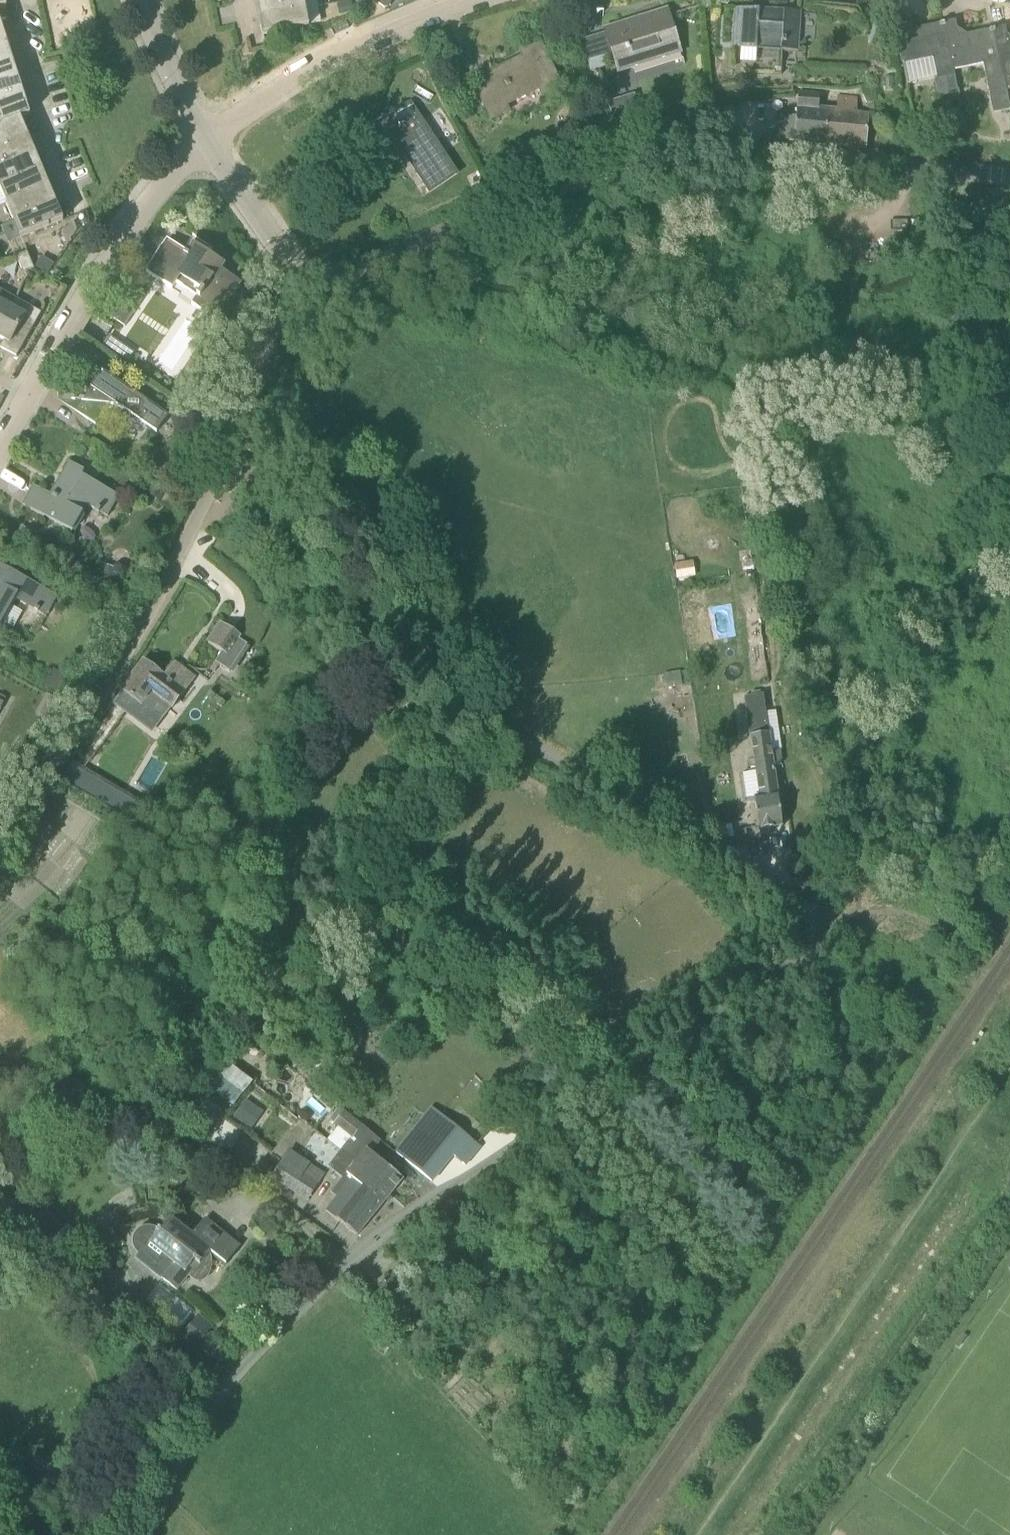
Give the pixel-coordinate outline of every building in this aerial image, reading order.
[(304,0),(257,0),(260,17),(305,9),(304,0)] [(352,0),(338,3),(340,15),(354,12),(352,0)] [(382,7),(384,8),(390,6),(390,5),(391,0),(379,0),(379,4),(382,7)] [(800,12),(735,8),(733,48),(797,52),(800,12)] [(305,9),(260,17),(264,36),(309,27),(305,9)] [(681,53),(667,9),(604,29),(612,54),(626,50),(631,68),(681,53)] [(816,39),(816,13),(803,13),(803,39),(816,39)] [(937,97),(958,93),(953,70),(943,23),(908,30),(905,14),(892,17),(905,79),(906,85),(933,79),(937,97)] [(1009,110),(1009,109),(1003,76),(994,29),(958,36),(955,21),(943,23),(953,70),(983,64),(993,113),(1009,110)] [(1009,42),(1005,27),(994,29),(1003,76),(1009,75),(1009,42)] [(493,84),(478,91),(491,119),(508,111),(505,105),(539,88),(542,94),(560,85),(538,41),(520,50),(524,57),(489,74),(493,84)] [(13,63),(8,45),(0,48),(0,67),(13,63)] [(607,67),(604,56),(587,61),(591,75),(601,73),(600,69),(607,67)] [(19,80),(13,63),(0,67),(0,86),(19,80)] [(25,98),(19,80),(0,86),(0,106),(25,98)] [(869,84),(860,87),(866,105),(875,102),(869,84)] [(820,94),(798,92),(796,117),(781,115),(779,140),(823,144),(826,110),(819,110),(820,94)] [(642,117),(635,94),(606,103),(616,125),(642,117)] [(823,144),(866,148),(869,114),(857,113),(859,97),(839,95),(837,111),(826,110),(823,144)] [(20,119),(30,115),(25,98),(0,106),(0,127),(20,119)] [(450,165),(410,105),(358,131),(366,148),(391,135),(424,183),(450,165)] [(962,120),(960,108),(949,110),(951,122),(962,120)] [(20,119),(0,127),(0,147),(28,136),(20,119)] [(35,153),(28,136),(0,147),(0,167),(35,153)] [(42,169),(35,153),(0,167),(0,187),(1,188),(42,169)] [(7,204),(49,186),(42,169),(1,188),(7,204)] [(14,221),(56,203),(49,186),(7,204),(14,221)] [(22,239),(63,221),(56,203),(14,221),(22,239)] [(70,226),(62,230),(68,243),(76,240),(70,226)] [(147,272),(172,289),(180,277),(201,290),(191,304),(216,320),(241,283),(221,270),(225,264),(194,244),(187,253),(168,240),(147,272)] [(34,269),(27,252),(16,257),(23,274),(34,269)] [(144,297),(131,288),(111,318),(124,327),(144,297)] [(16,298),(0,289),(0,326),(16,298)] [(42,313),(16,298),(0,326),(0,338),(4,341),(0,347),(0,348),(17,357),(42,313)] [(128,363),(135,353),(109,335),(102,346),(128,363)] [(96,424),(110,404),(117,405),(157,432),(168,415),(102,371),(92,388),(90,400),(54,396),(96,424)] [(34,485),(23,504),(72,531),(87,505),(107,516),(119,495),(82,475),(85,470),(69,461),(61,476),(64,477),(53,496),(34,485)] [(181,477),(185,473),(184,467),(180,463),(174,463),(170,468),(171,474),(175,478),(181,477)] [(165,492),(153,485),(148,494),(160,501),(165,492)] [(34,531),(22,525),(16,536),(29,542),(34,531)] [(754,571),(752,559),(742,560),(744,572),(754,571)] [(2,623),(12,605),(15,599),(47,617),(58,596),(0,564),(0,626),(2,623)] [(111,585),(116,568),(102,564),(97,581),(111,585)] [(210,642),(223,651),(215,663),(231,674),(250,647),(236,637),(238,633),(223,623),(210,642)] [(165,675),(142,657),(122,685),(126,687),(115,701),(131,713),(134,710),(141,700),(145,703),(147,700),(160,711),(164,706),(169,710),(195,676),(176,661),(165,675)] [(39,687),(53,695),(64,676),(50,668),(39,687)] [(755,767),(773,764),(782,762),(779,749),(770,693),(744,697),(755,767)] [(65,704),(50,696),(40,716),(55,724),(65,704)] [(760,797),(754,798),(759,830),(783,826),(773,764),(755,767),(760,797)] [(100,777),(89,794),(115,809),(126,792),(100,777)] [(45,795),(36,808),(42,812),(43,812),(50,801),(51,800),(45,795)] [(746,830),(733,832),(735,844),(747,842),(746,830)] [(205,1094),(229,1111),(251,1079),(227,1062),(205,1094)] [(252,1130),(264,1113),(246,1100),(234,1117),(252,1130)] [(465,1165),(481,1147),(433,1108),(426,1115),(415,1105),(388,1139),(399,1149),(396,1153),(432,1182),(453,1155),(465,1165)] [(363,1127),(344,1112),(335,1125),(335,1126),(337,1127),(352,1138),(353,1139),(353,1138),(363,1127)] [(353,1139),(352,1138),(341,1151),(344,1153),(355,1165),(356,1163),(372,1176),(370,1179),(390,1195),(403,1179),(376,1156),(372,1153),(353,1138),(353,1139)] [(323,1174),(289,1152),(271,1179),(307,1204),(318,1187),(316,1185),(323,1174)] [(0,1169),(0,1183),(3,1185),(19,1169),(10,1159),(0,1169)] [(327,1211),(357,1236),(390,1195),(370,1179),(372,1176),(356,1163),(355,1165),(347,1174),(353,1179),(327,1211)] [(3,1185),(0,1183),(0,1202),(9,1193),(3,1185)] [(177,1291),(188,1276),(198,1282),(199,1283),(202,1282),(204,1282),(206,1280),(208,1278),(211,1273),(212,1270),(212,1266),(213,1263),(212,1258),(210,1252),(226,1265),(240,1248),(224,1235),(205,1220),(192,1235),(170,1218),(158,1233),(155,1229),(152,1228),(149,1227),(145,1227),(142,1228),(139,1230),(137,1232),(134,1238),(133,1241),(133,1244),(134,1248),(135,1251),(137,1253),(139,1255),(135,1260),(161,1280),(177,1291)] [(199,1314),(182,1336),(196,1348),(213,1325),(199,1314)] [(513,1366),(519,1360),(512,1353),(506,1359),(513,1366)]
